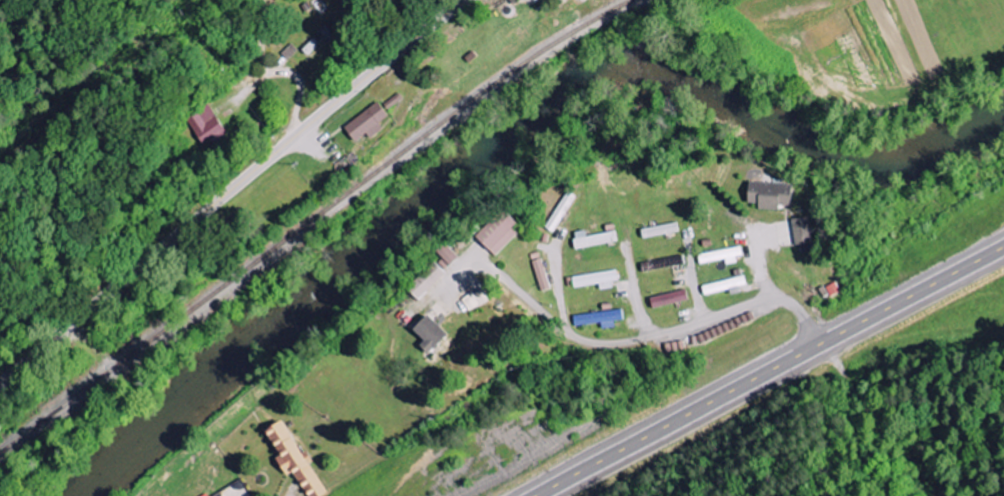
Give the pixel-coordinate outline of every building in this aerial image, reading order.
[(387,129),(382,123),(392,115),(381,101),(347,127),(359,142),(370,134),(374,138),(387,129)] [(227,133),(212,105),(189,117),(204,146),(227,133)] [(750,203),(761,204),(760,209),(780,211),(781,205),(793,206),(796,185),(752,180),(750,203)] [(572,202),(564,198),(547,228),(552,230),(557,222),(560,224),(572,202)] [(516,227),(521,222),(508,208),(479,235),(498,255),(521,233),(516,227)] [(815,242),(811,216),(793,219),(797,245),(815,242)] [(577,249),(618,241),(616,231),(587,237),(586,231),(574,233),(577,249)] [(461,258),(448,243),(439,250),(452,265),(461,258)] [(744,256),(742,246),(699,255),(701,264),(726,259),(727,265),(738,263),(737,257),(744,256)] [(542,291),(551,288),(542,258),(533,261),(542,291)] [(448,274),(438,263),(410,288),(420,300),(448,274)] [(620,281),(618,269),(573,278),(575,288),(600,284),(601,290),(613,288),(612,282),(620,281)] [(747,285),(745,275),(703,287),(705,296),(747,285)] [(842,292),(836,282),(827,287),(832,298),(842,292)] [(689,299),(686,289),(651,298),(654,309),(689,299)] [(574,315),(575,326),(602,323),(603,329),(616,327),(615,321),(624,320),(623,310),(574,315)] [(415,329),(426,341),(422,345),(430,354),(450,335),(431,315),(415,329)] [(305,495),(320,495),(323,494),(284,420),(266,430),(279,455),(275,457),(285,476),(293,472),(305,495)]
